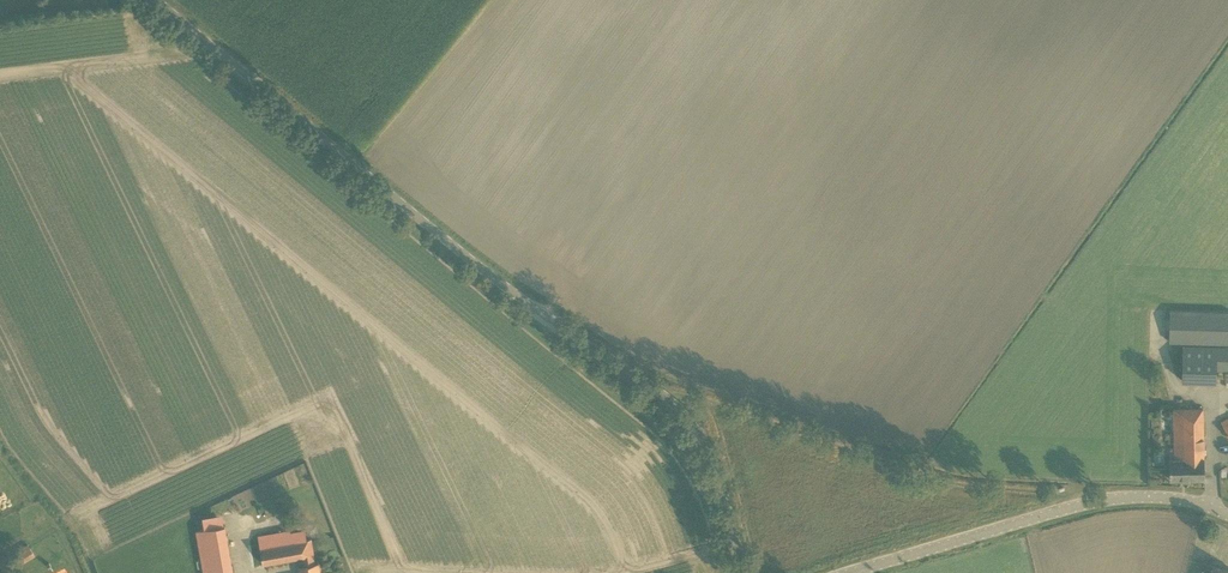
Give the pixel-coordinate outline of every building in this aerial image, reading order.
[(1170,309),(1169,342),(1227,343),(1227,311),(1170,309)] [(1183,344),(1182,379),(1216,380),(1216,369),(1227,369),(1227,345),(1183,344)] [(1170,479),(1205,479),(1203,419),(1203,408),(1174,409),(1175,459),(1169,459),(1170,479)] [(223,512),(205,515),(207,527),(197,529),(205,572),(234,572),(223,512)] [(315,565),(311,538),(293,542),(291,530),(258,536),(264,564),(303,557),(304,561),(299,562),(301,572),(320,572),(319,564),(315,565)] [(0,572),(7,572),(35,555),(27,543),(0,561),(0,572)]
